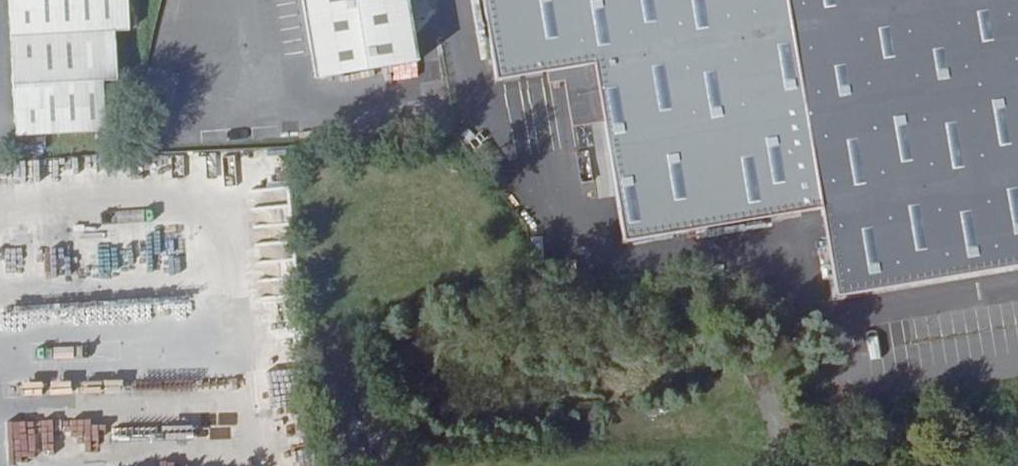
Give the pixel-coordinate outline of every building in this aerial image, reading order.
[(18,137),(107,133),(105,84),(119,83),(117,34),(131,33),(130,0),(11,0),(18,137)] [(310,82),(414,64),(403,0),(297,0),(310,82)] [(491,80),(587,63),(619,242),(815,208),(831,296),(1017,264),(1017,0),(477,0),(491,80)] [(218,438),(241,432),(238,421),(215,428),(218,438)] [(95,424),(36,425),(36,444),(95,443),(95,424)]
